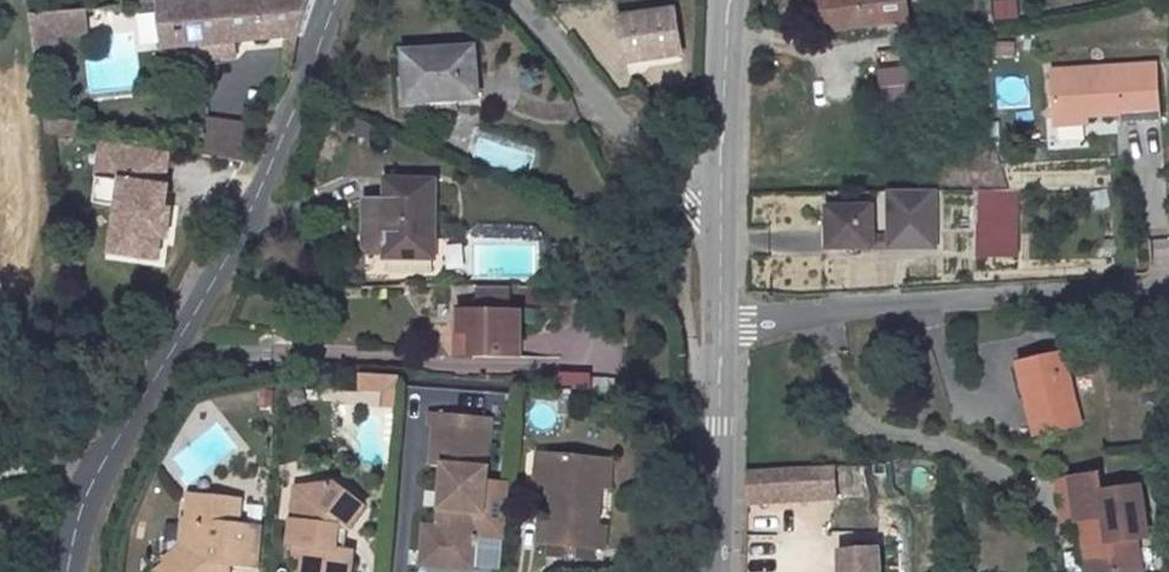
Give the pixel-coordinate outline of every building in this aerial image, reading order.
[(162,7),(165,48),(197,45),(198,58),(220,56),(233,42),(303,36),(314,0),(251,0),(162,7)] [(907,22),(905,0),(810,0),(815,34),(907,22)] [(1011,1),(987,3),(988,19),(1012,17),(1011,1)] [(89,8),(31,12),(34,33),(51,32),(90,29),(89,8)] [(665,11),(614,19),(620,62),(672,54),(665,11)] [(51,32),(34,33),(37,55),(53,53),(51,32)] [(394,87),(463,86),(462,38),(393,39),(394,87)] [(234,55),(233,42),(220,56),(234,55)] [(915,67),(872,66),(872,101),(914,101),(915,67)] [(1151,72),(1040,74),(1040,119),(1110,118),(1109,127),(1150,127),(1151,72)] [(268,131),(208,121),(202,157),(254,166),(268,131)] [(170,151),(104,140),(98,175),(122,179),(118,204),(110,250),(156,258),(160,236),(166,237),(171,210),(165,209),(169,187),(164,186),(170,151)] [(122,179),(98,175),(93,199),(118,204),(122,179)] [(417,254),(419,178),(371,178),(370,198),(351,197),(351,226),(369,227),(368,252),(417,254)] [(1020,188),(981,189),(982,232),(1021,231),(1020,188)] [(876,206),(831,206),(832,249),(877,249),(938,249),(937,189),(891,190),(891,236),(876,236),(876,206)] [(458,310),(457,335),(468,336),(468,357),(519,357),(519,310),(506,310),(506,289),(470,287),(470,310),(458,310)] [(457,335),(457,357),(468,357),(468,336),(457,335)] [(1093,430),(1077,358),(1028,368),(1045,442),(1093,430)] [(553,371),(553,386),(585,386),(586,371),(553,371)] [(320,373),(319,402),(390,404),(391,376),(320,373)] [(449,422),(415,419),(414,433),(434,435),(448,436),(449,422)] [(533,457),(548,459),(550,433),(536,432),(533,457)] [(554,459),(550,519),(541,518),(539,540),(607,546),(610,524),(597,523),(603,463),(593,462),(595,436),(550,433),(548,459),(554,459)] [(444,474),(441,537),(439,560),(474,562),(477,518),(483,518),(489,439),(448,436),(434,435),(431,473),(444,474)] [(603,463),(597,523),(610,524),(618,438),(595,436),(593,462),(603,463)] [(833,470),(749,474),(748,507),(835,502),(833,470)] [(1096,481),(1058,487),(1064,528),(1094,528),(1094,542),(1085,541),(1088,570),(1135,562),(1132,534),(1141,533),(1134,491),(1099,495),(1096,481)] [(295,486),(294,529),(303,528),(302,518),(323,488),(295,486)] [(343,542),(365,509),(337,489),(323,488),(302,518),(303,528),(294,529),(294,547),(299,547),(299,569),(310,569),(310,571),(354,571),(354,560),(342,560),(343,542)] [(267,535),(239,532),(241,500),(187,497),(184,552),(159,571),(263,571),(267,535)] [(474,562),(439,560),(441,537),(424,536),(422,571),(473,571),(474,562)] [(881,551),(845,551),(846,571),(881,571),(881,551)]
